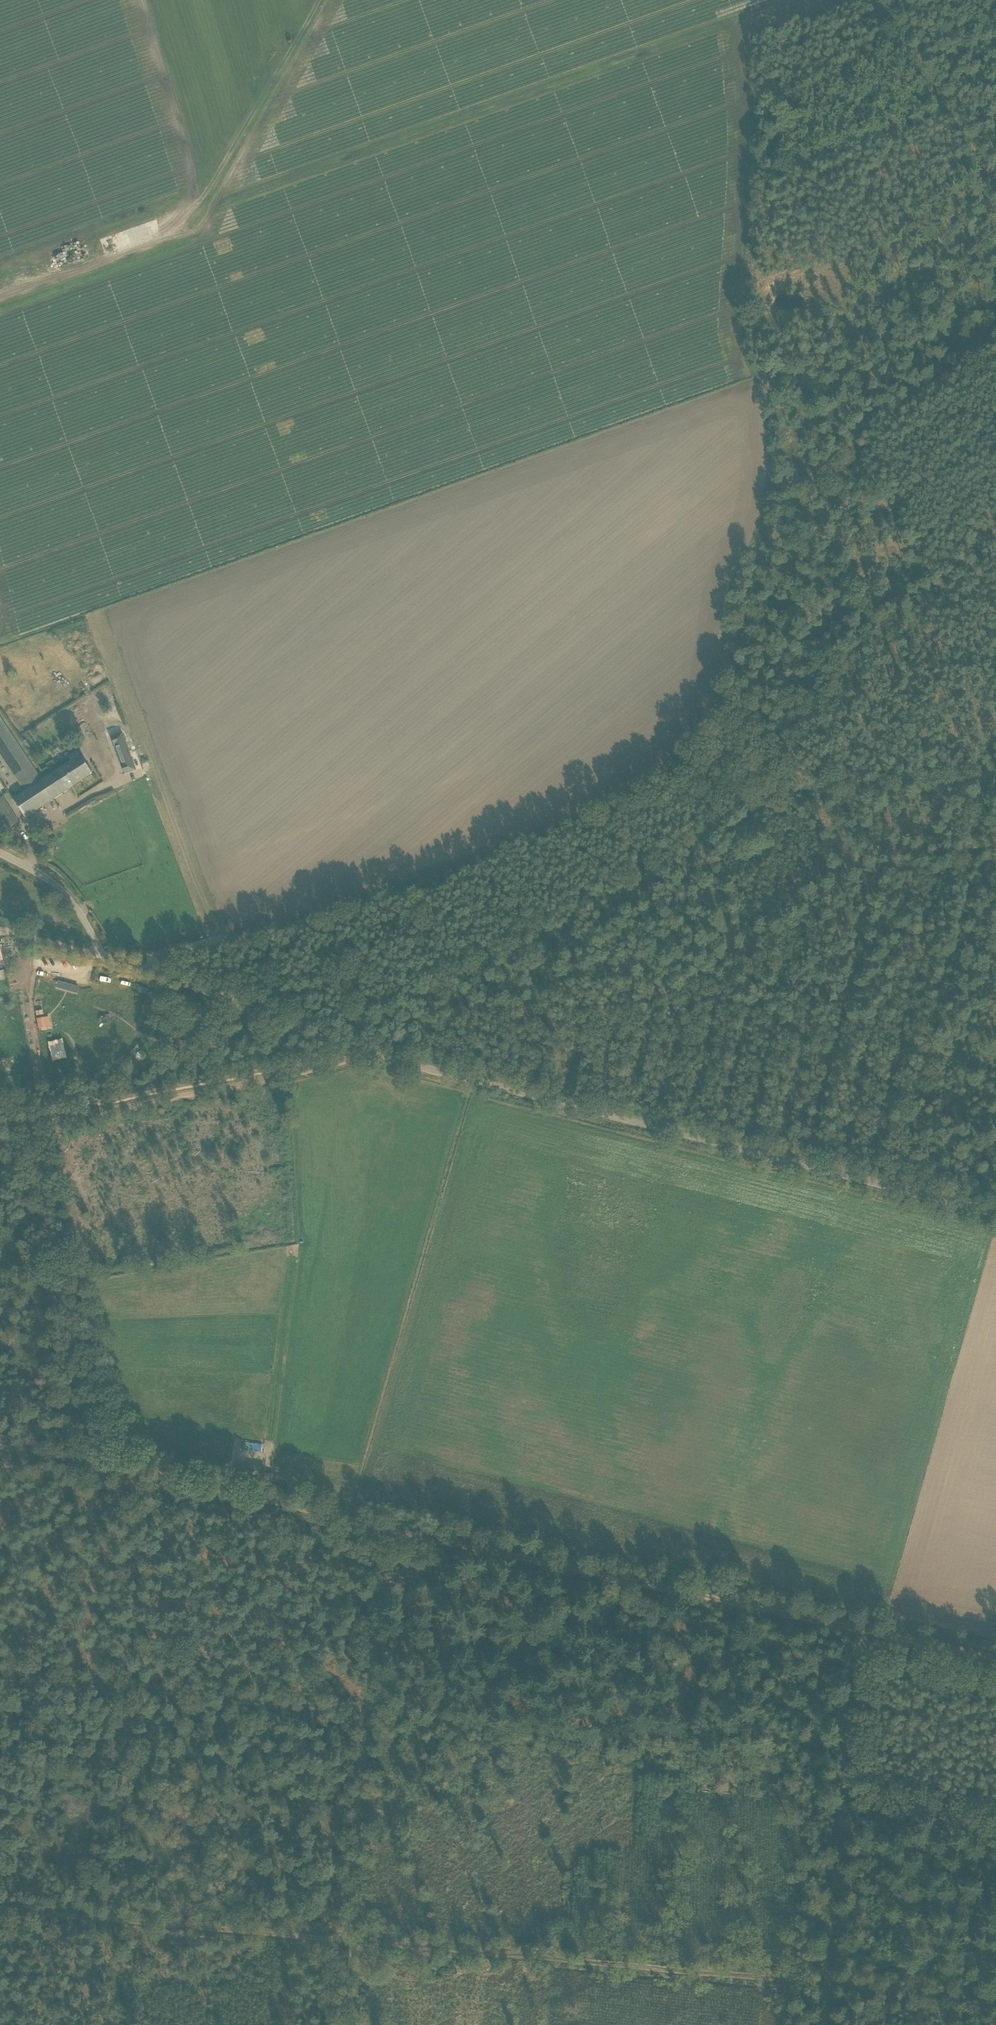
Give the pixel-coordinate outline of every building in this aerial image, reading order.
[(19,782),(25,791),(21,793),(13,799),(25,817),(92,773),(86,765),(80,756),(77,751),(68,756),(71,761),(42,780),(39,775),(28,758),(14,737),(3,720),(0,716),(0,753),(19,782)] [(116,778),(100,737),(89,741),(105,782),(116,778)] [(129,748),(125,738),(115,742),(114,742),(114,743),(117,752),(118,752),(124,768),(125,769),(124,770),(126,777),(127,780),(128,779),(139,776),(137,771),(135,766),(135,764),(129,748)] [(24,740),(21,742),(27,750),(30,748),(24,740)] [(2,796),(0,798),(0,815),(8,828),(18,822),(2,796)] [(75,985),(62,982),(60,989),(73,992),(75,985)] [(39,1028),(47,1027),(45,1017),(38,1019),(39,1028)]
